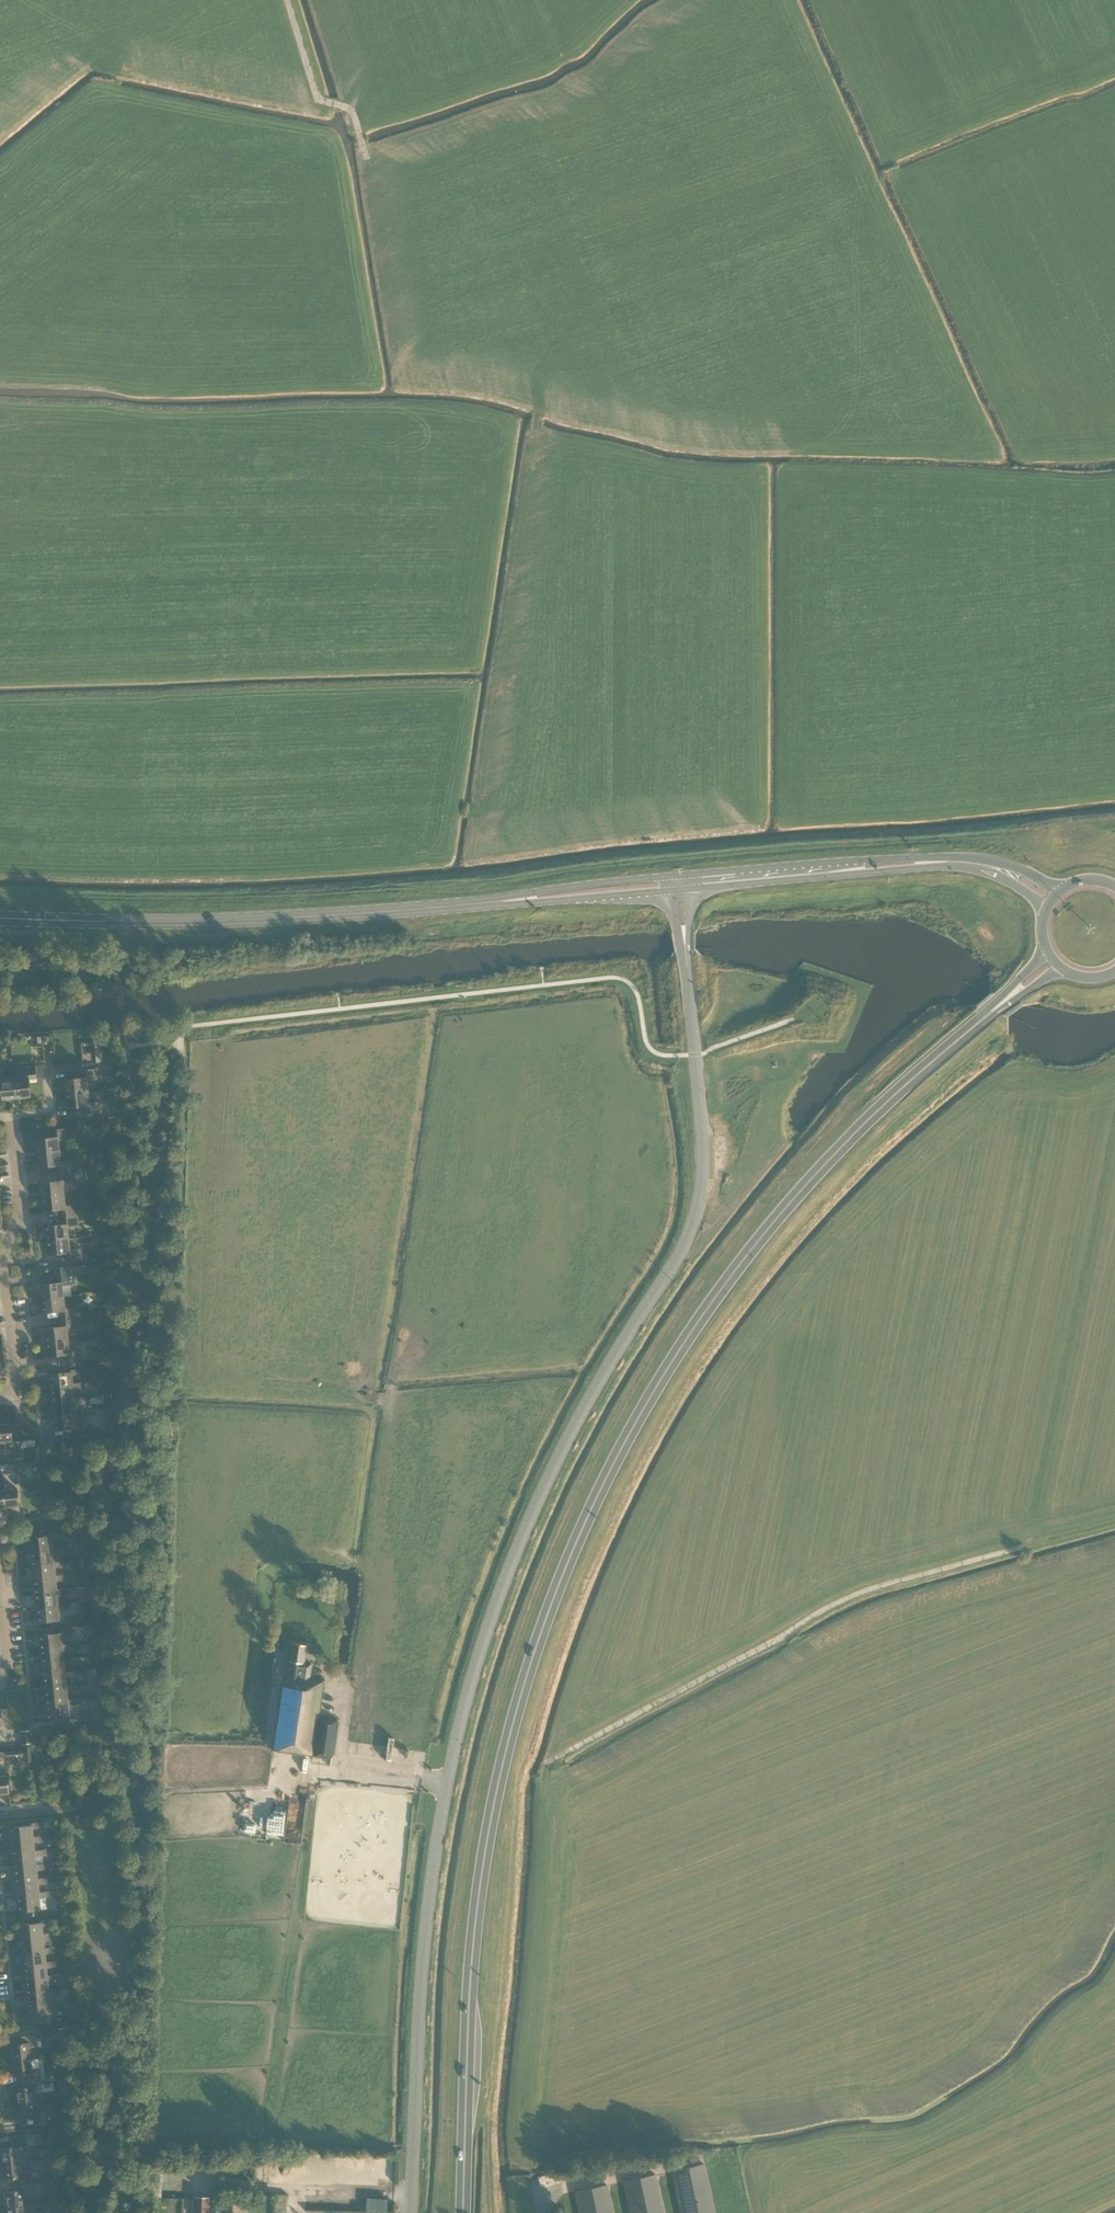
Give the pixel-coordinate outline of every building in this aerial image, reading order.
[(96,1056),(102,1055),(101,1040),(91,1041),(92,1049),(95,1048),(96,1056)] [(25,1075),(14,1077),(16,1098),(31,1097),(29,1079),(36,1078),(35,1063),(24,1065),(25,1075)] [(16,1098),(14,1077),(3,1078),(2,1067),(0,1067),(0,1083),(2,1100),(16,1098)] [(65,1080),(66,1094),(88,1091),(87,1081),(97,1079),(96,1069),(81,1070),(82,1078),(65,1080)] [(88,1091),(66,1094),(68,1109),(85,1107),(86,1114),(101,1113),(100,1102),(89,1103),(88,1091)] [(36,1139),(38,1154),(59,1151),(58,1140),(69,1139),(68,1128),(53,1130),(54,1137),(36,1139)] [(57,1166),(58,1173),(72,1172),(71,1161),(61,1163),(59,1151),(38,1154),(39,1168),(57,1166)] [(86,1171),(86,1180),(97,1178),(96,1169),(86,1171)] [(41,1183),(42,1197),(64,1195),(63,1184),(74,1183),(72,1172),(58,1173),(59,1181),(41,1183)] [(62,1210),(62,1217),(77,1216),(76,1205),(65,1207),(65,1198),(64,1195),(42,1197),(44,1212),(62,1210)] [(45,1227),(47,1241),(69,1239),(68,1227),(78,1226),(77,1216),(62,1217),(63,1225),(45,1227)] [(70,1250),(69,1239),(47,1241),(48,1255),(66,1254),(67,1261),(82,1260),(81,1249),(70,1250)] [(40,1285),(42,1299),(64,1297),(62,1285),(73,1284),(71,1267),(57,1269),(58,1283),(40,1285)] [(61,1312),(62,1319),(77,1317),(76,1307),(65,1308),(64,1297),(42,1299),(44,1314),(61,1312)] [(45,1329),(46,1343),(68,1341),(67,1329),(78,1328),(77,1317),(62,1319),(63,1327),(45,1329)] [(46,1343),(48,1357),(66,1355),(67,1367),(82,1365),(80,1350),(69,1351),(68,1341),(46,1343)] [(50,1374),(51,1388),(73,1386),(73,1384),(72,1375),(83,1374),(82,1369),(71,1370),(71,1372),(69,1372),(58,1374),(50,1374)] [(73,1384),(73,1386),(51,1388),(53,1403),(75,1401),(74,1398),(73,1389),(84,1388),(84,1383),(73,1384)] [(0,1424),(0,1442),(12,1441),(10,1423),(0,1424)] [(14,1442),(15,1458),(23,1458),(22,1448),(21,1441),(14,1442)] [(17,1488),(3,1489),(5,1507),(19,1506),(17,1488)] [(31,1538),(32,1552),(53,1550),(53,1547),(52,1539),(63,1538),(63,1533),(52,1534),(51,1529),(33,1531),(33,1538),(31,1538)] [(32,1552),(34,1566),(55,1564),(54,1561),(54,1553),(65,1552),(64,1546),(53,1547),(53,1550),(32,1552)] [(54,1561),(55,1564),(34,1566),(35,1580),(56,1578),(56,1575),(55,1567),(66,1566),(65,1560),(54,1561)] [(56,1575),(56,1578),(35,1580),(36,1594),(57,1592),(57,1589),(56,1581),(67,1580),(67,1574),(56,1575)] [(78,1587),(79,1601),(89,1600),(87,1586),(78,1587)] [(57,1589),(57,1592),(36,1594),(37,1608),(58,1605),(58,1603),(57,1594),(68,1593),(68,1588),(57,1589)] [(58,1605),(37,1608),(38,1622),(40,1622),(52,1621),(60,1620),(59,1608),(70,1607),(70,1602),(58,1603),(58,1605)] [(41,1649),(63,1647),(63,1644),(62,1635),(73,1634),(72,1629),(61,1630),(61,1633),(40,1635),(41,1649)] [(41,1649),(43,1663),(65,1661),(64,1658),(63,1649),(74,1648),(74,1643),(63,1644),(63,1647),(41,1649)] [(274,1750),(332,1758),(338,1720),(319,1717),(325,1681),(310,1678),(312,1663),(304,1662),(307,1645),(292,1643),(288,1675),(285,1675),(274,1750)] [(64,1658),(65,1661),(43,1663),(44,1677),(66,1675),(65,1672),(65,1663),(75,1662),(75,1657),(64,1658)] [(65,1672),(66,1675),(44,1677),(45,1691),(67,1688),(67,1686),(66,1677),(77,1676),(76,1671),(65,1672)] [(46,1704),(68,1702),(68,1700),(67,1691),(78,1690),(77,1685),(67,1686),(67,1688),(45,1691),(46,1704)] [(68,1702),(46,1704),(48,1719),(70,1717),(69,1705),(79,1704),(79,1699),(68,1700),(68,1702)] [(22,1745),(26,1744),(31,1744),(29,1730),(21,1731),(22,1745)] [(0,1776),(0,1794),(9,1793),(8,1775),(0,1776)] [(10,1827),(12,1842),(34,1840),(34,1837),(33,1828),(44,1827),(43,1821),(32,1822),(32,1825),(10,1827)] [(35,1854),(35,1851),(34,1842),(45,1841),(45,1836),(34,1837),(34,1840),(12,1842),(13,1856),(35,1854)] [(13,1856),(15,1870),(37,1868),(37,1865),(36,1856),(46,1855),(46,1850),(35,1851),(35,1854),(13,1856)] [(37,1865),(37,1868),(15,1870),(16,1884),(38,1882),(38,1879),(37,1870),(47,1869),(47,1863),(37,1865)] [(38,1879),(38,1882),(16,1884),(18,1897),(40,1895),(39,1893),(39,1884),(49,1883),(48,1878),(38,1879)] [(19,1911),(29,1910),(29,1916),(45,1914),(44,1909),(41,1909),(40,1898),(50,1897),(50,1891),(39,1893),(40,1895),(18,1897),(19,1911)] [(44,1936),(44,1935),(43,1926),(53,1924),(53,1919),(41,1920),(42,1922),(20,1925),(21,1938),(44,1936)] [(21,1938),(23,1953),(45,1951),(45,1948),(44,1939),(55,1938),(54,1934),(44,1935),(44,1936),(21,1938)] [(24,1967),(47,1965),(47,1962),(46,1953),(56,1952),(56,1947),(45,1948),(45,1951),(23,1953),(24,1967)] [(26,1981),(48,1978),(48,1975),(47,1967),(58,1966),(57,1961),(47,1962),(47,1965),(24,1967),(26,1981)] [(62,1974),(48,1975),(48,1978),(26,1981),(27,1995),(49,1992),(49,1990),(48,1984),(63,1982),(62,1974)] [(49,1990),(49,1992),(27,1995),(29,2008),(51,2006),(51,2003),(50,1995),(60,1994),(60,1989),(49,1990)] [(51,2006),(29,2008),(30,2022),(52,2020),(51,2009),(62,2008),(61,2002),(51,2003),(51,2006)] [(59,2028),(60,2039),(67,2038),(66,2028),(59,2028)] [(12,2060),(31,2058),(34,2057),(33,2051),(31,2051),(30,2047),(39,2046),(38,2035),(17,2037),(18,2043),(11,2044),(12,2060)] [(38,2058),(32,2059),(31,2058),(12,2060),(14,2075),(20,2074),(20,2081),(42,2079),(40,2067),(39,2067),(38,2058)] [(21,2088),(15,2088),(17,2104),(36,2102),(35,2091),(43,2090),(42,2084),(53,2083),(53,2078),(42,2079),(20,2081),(21,2088)] [(36,2102),(17,2104),(18,2119),(26,2118),(26,2125),(36,2124),(36,2130),(49,2129),(49,2123),(46,2123),(45,2112),(37,2112),(36,2102)] [(1,2147),(3,2164),(21,2162),(20,2151),(27,2150),(26,2134),(13,2136),(14,2146),(1,2147)] [(29,2171),(22,2172),(21,2162),(3,2164),(4,2178),(9,2178),(10,2185),(31,2183),(29,2171)] [(704,2163),(673,2170),(682,2212),(715,2212),(704,2163)] [(655,2174),(624,2181),(631,2212),(664,2212),(655,2174)] [(11,2191),(5,2192),(7,2208),(26,2206),(25,2195),(32,2194),(31,2183),(10,2185),(11,2191)] [(576,2192),(580,2212),(613,2212),(607,2185),(576,2192)] [(209,2199),(196,2199),(196,2212),(209,2212),(209,2199)] [(260,2203),(260,2212),(270,2212),(270,2203),(260,2203)]
